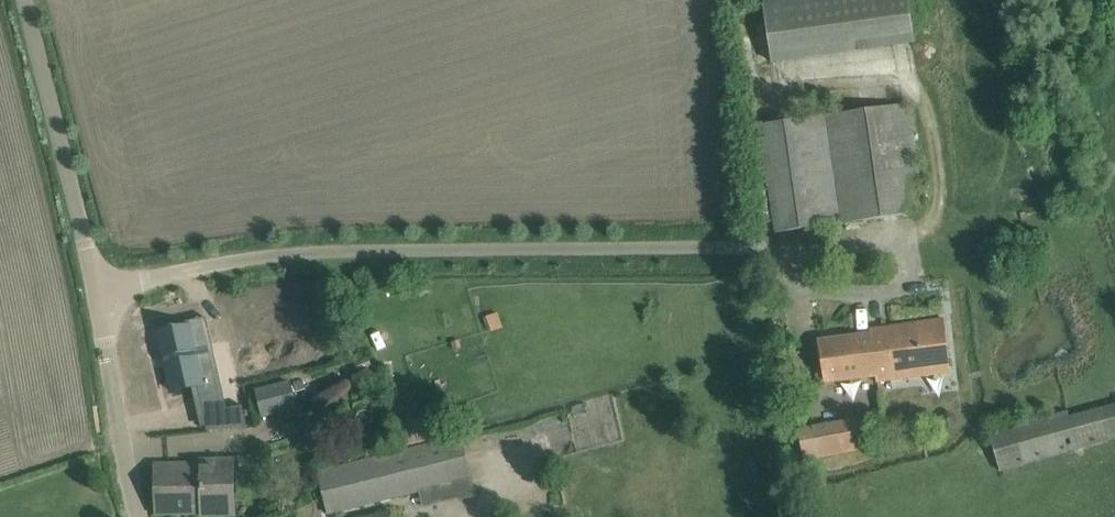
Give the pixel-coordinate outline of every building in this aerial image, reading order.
[(922,44),(918,0),(774,0),(779,57),(922,44)] [(911,104),(783,122),(760,126),(775,233),(920,212),(918,198),(922,197),(913,129),(915,128),(911,104)] [(870,334),(849,337),(817,341),(824,383),(876,377),(876,383),(922,377),(922,376),(951,373),(944,320),(869,330),(870,334)] [(192,331),(158,338),(169,395),(193,390),(201,431),(243,428),(239,405),(220,410),(209,353),(196,355),(192,331)] [(262,418),(298,409),(291,381),(255,390),(262,418)] [(1079,451),(1067,409),(988,431),(1000,473),(1079,451)] [(871,449),(869,439),(865,417),(798,430),(804,462),(871,449)] [(404,423),(396,425),(401,448),(428,442),(428,440),(423,419),(404,423)] [(473,480),(462,437),(320,475),(331,516),(332,516),(419,494),(473,480)] [(156,514),(202,513),(202,515),(234,514),(233,462),(201,463),(201,464),(177,465),(155,465),(156,514)]
